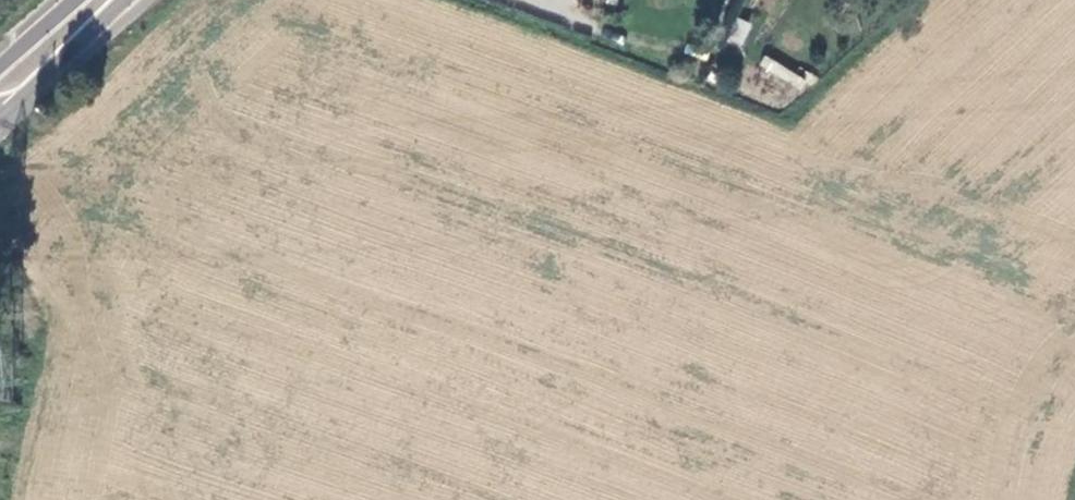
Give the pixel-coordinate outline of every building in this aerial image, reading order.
[(741,2),(726,43),(806,74),(815,47),(773,29),(777,15),(741,2)]
